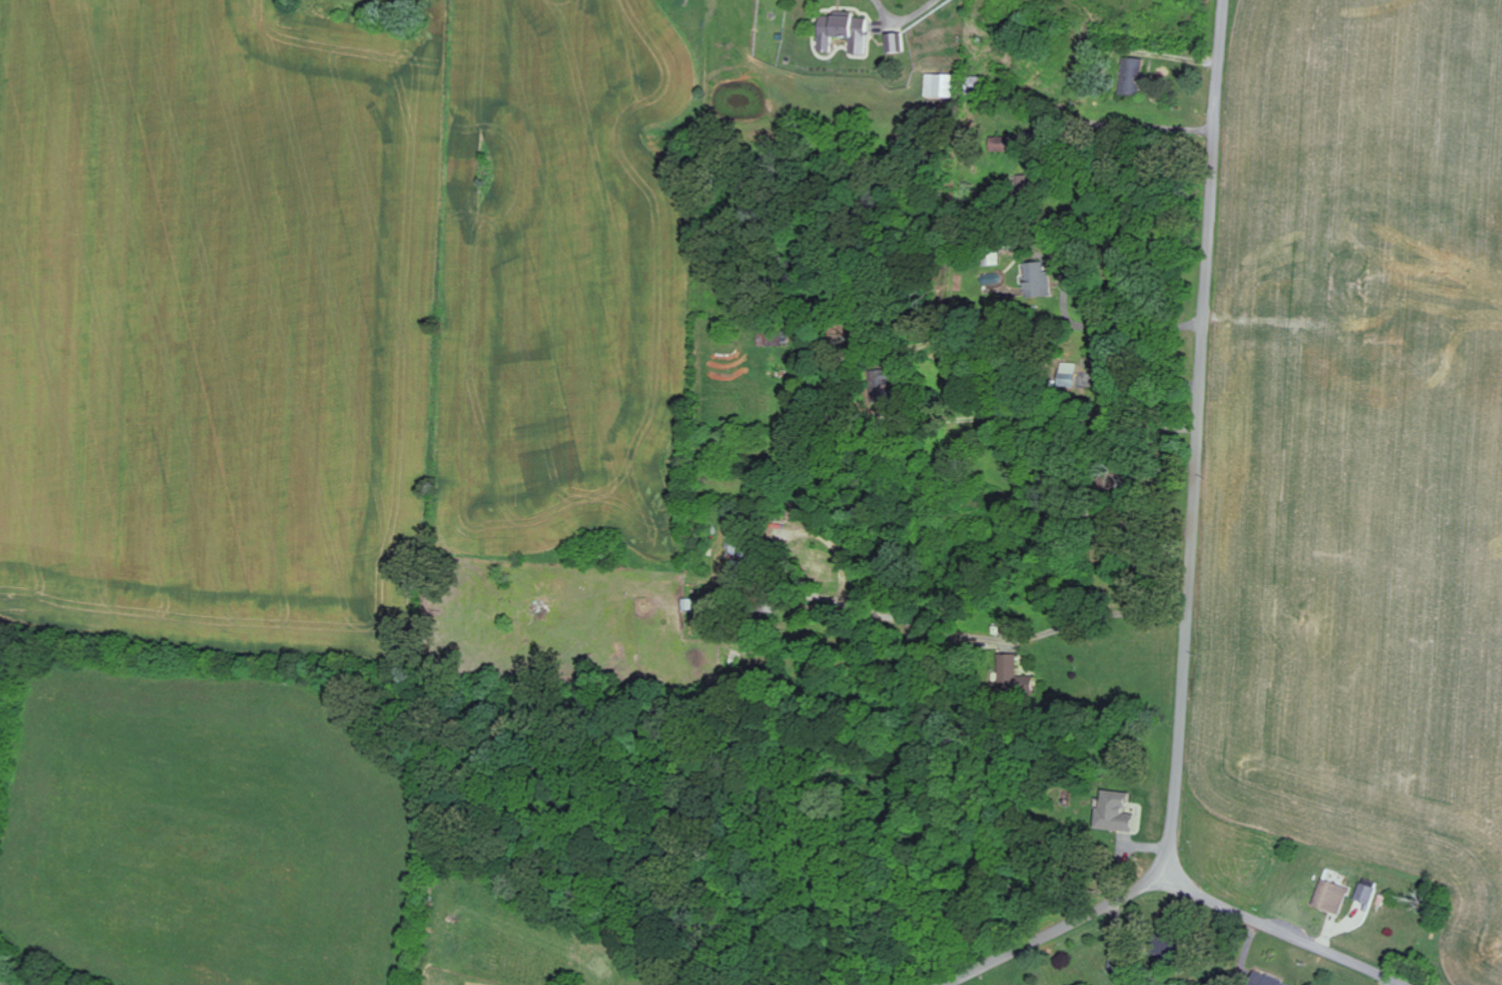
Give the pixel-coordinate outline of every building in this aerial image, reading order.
[(819,52),(832,52),(833,37),(851,38),(850,54),(867,54),(868,18),(854,18),(854,12),(835,11),(834,16),(821,16),(819,52)] [(890,34),(892,53),(904,51),(902,33),(890,34)] [(1143,94),(1145,58),(1124,57),(1122,93),(1143,94)] [(926,97),(955,98),(956,75),(927,74),(926,97)] [(1028,263),(1030,298),(1053,297),(1052,262),(1028,263)] [(1020,653),(1003,653),(1002,694),(1035,695),(1035,676),(1019,675),(1020,653)] [(1134,831),(1136,814),(1128,813),(1130,792),(1102,789),(1098,828),(1134,831)] [(1315,905),(1342,914),(1351,886),(1324,877),(1315,905)] [(1358,899),(1373,903),(1379,882),(1364,877),(1358,899)] [(1258,970),(1252,984),(1295,984),(1258,970)]
